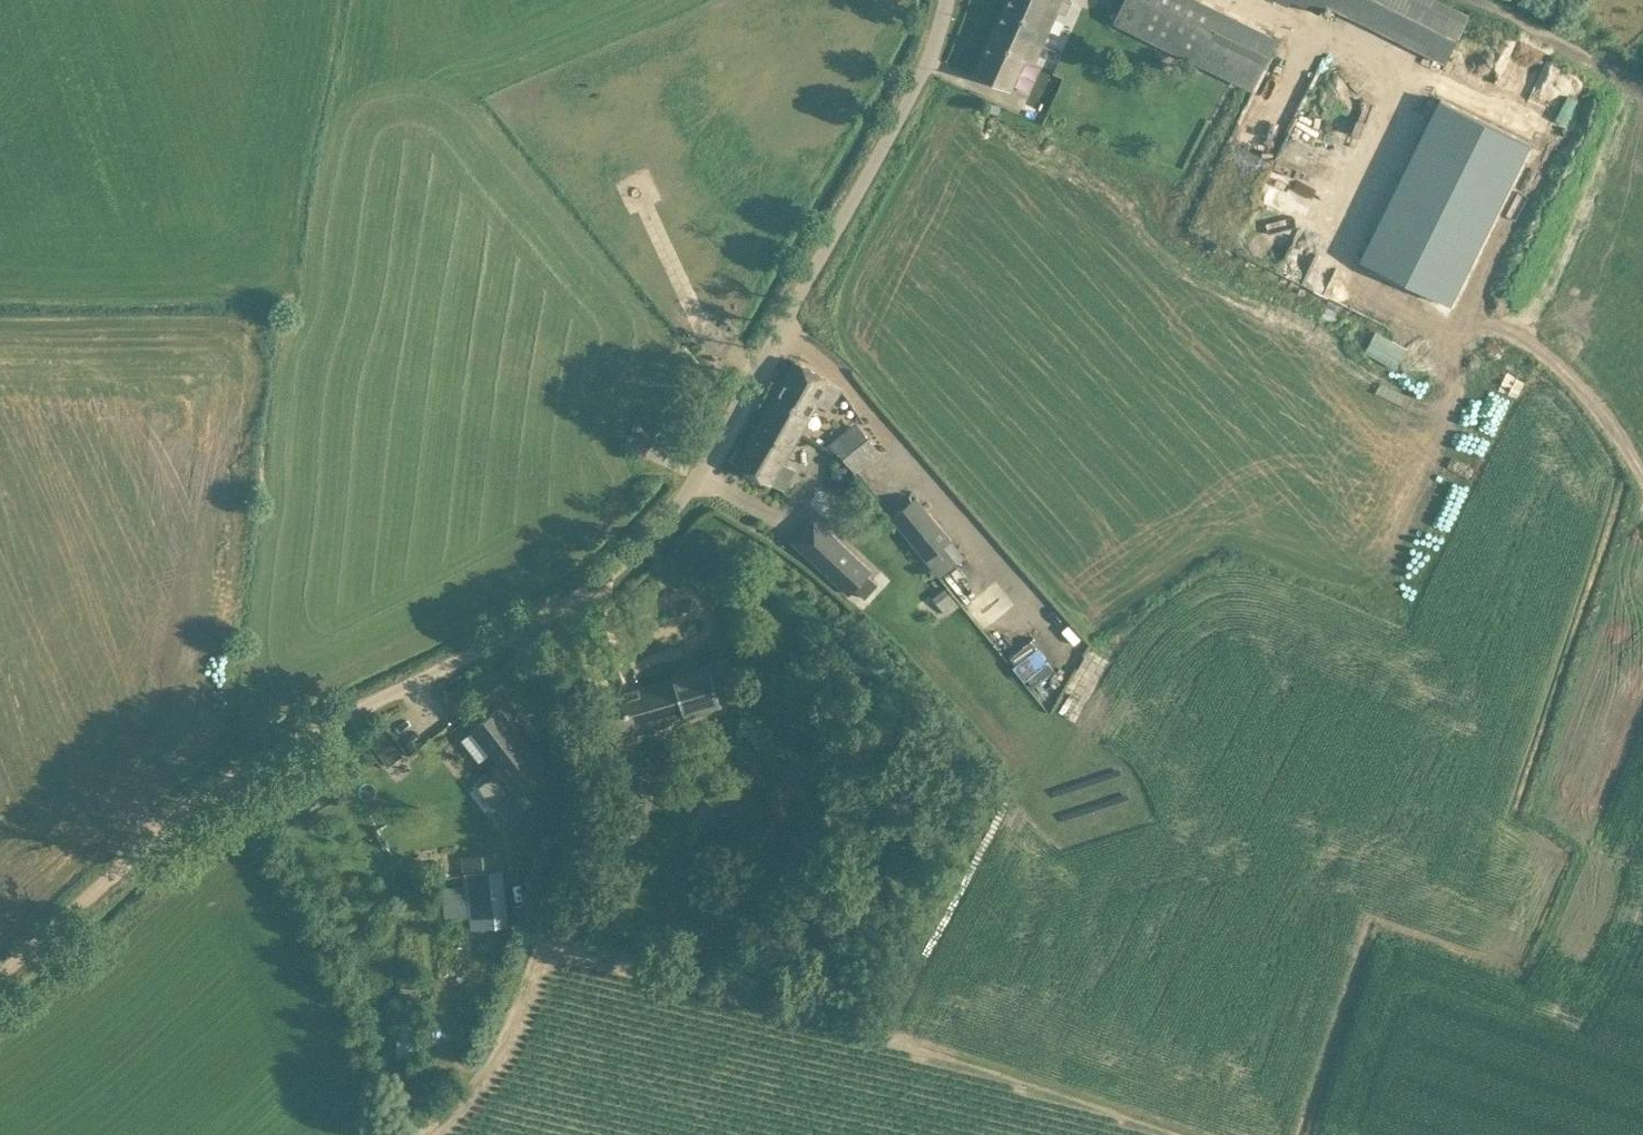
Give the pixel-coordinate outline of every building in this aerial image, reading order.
[(997,24),(1042,44),(1058,10),(1066,14),(1072,0),(1008,0),(997,24)] [(1275,37),(1198,0),(1123,0),(1114,19),(1251,86),(1275,37)] [(1319,12),(1324,2),(1323,1),(1324,0),(1295,0),(1319,12)] [(1468,13),(1443,0),(1324,0),(1323,1),(1444,61),(1468,13)] [(1034,62),(1042,44),(997,24),(975,73),(1010,89),(1025,58),(1034,62)] [(1441,100),(1361,259),(1395,276),(1450,303),(1454,294),(1529,143),(1495,126),(1441,100)] [(829,409),(842,387),(829,380),(830,380),(796,360),(766,413),(800,433),(817,402),(829,409)] [(784,490),(796,468),(783,461),(800,433),(766,413),(737,464),(771,483),(784,490)] [(860,427),(836,448),(837,449),(856,471),(880,451),(860,427)] [(832,465),(832,472),(839,479),(847,480),(847,466),(832,465)] [(916,496),(893,514),(928,557),(925,559),(940,577),(965,556),(951,538),(916,496)] [(865,598),(877,584),(868,575),(872,570),(830,531),(814,516),(791,541),(851,596),(856,590),(865,598)] [(947,615),(958,605),(944,586),(933,596),(947,615)] [(1090,696),(1108,665),(1086,652),(1068,683),(1090,696)] [(722,704),(710,666),(674,678),(674,676),(602,699),(618,748),(637,743),(632,729),(685,713),(686,715),(722,704)] [(501,707),(475,727),(498,758),(491,764),(496,772),(478,785),(494,805),(519,786),(523,791),(549,772),(501,707)] [(385,733),(370,745),(387,768),(402,757),(385,733)] [(466,889),(445,891),(447,917),(470,914),(471,927),(505,923),(503,906),(507,906),(503,870),(465,874),(466,889)] [(419,1017),(398,1018),(400,1051),(420,1050),(419,1017)]
